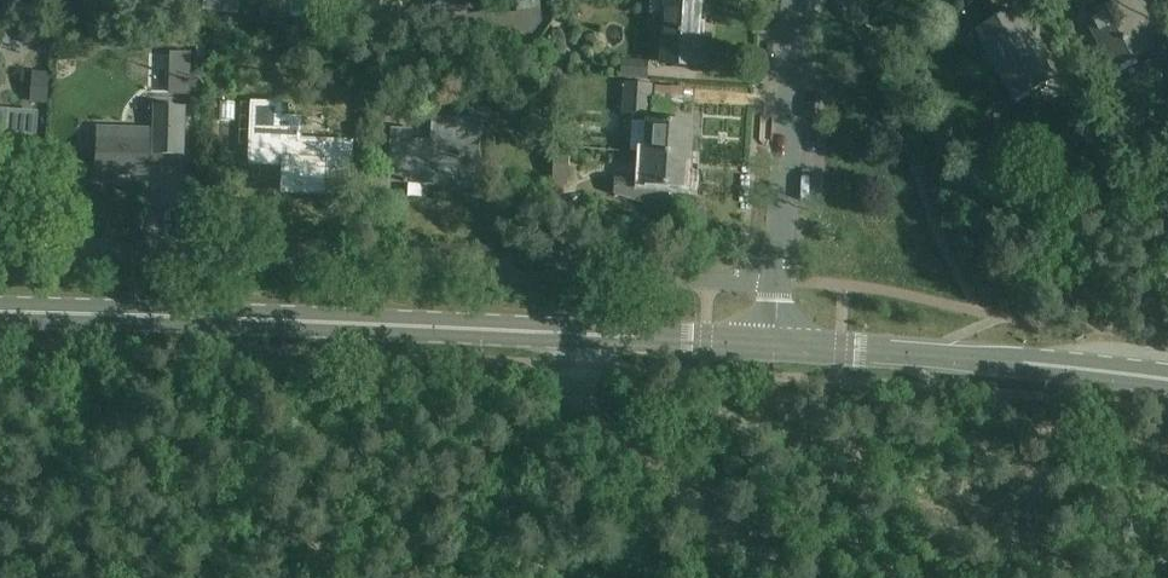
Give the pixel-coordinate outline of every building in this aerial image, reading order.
[(183,0),(147,0),(146,8),(182,10),(183,0)] [(667,16),(666,31),(699,33),(701,2),(703,2),(703,0),(668,0),(667,16)] [(1112,3),(1086,17),(1113,68),(1151,48),(1136,21),(1147,16),(1139,0),(1110,0),(1112,3)] [(467,1),(456,2),(457,20),(469,18),(468,11),(467,1)] [(457,20),(456,2),(447,3),(425,5),(427,22),(457,20)] [(1054,77),(1018,8),(978,29),(1014,98),(1054,77)] [(699,33),(666,31),(664,62),(697,65),(697,66),(706,66),(707,52),(698,51),(699,33)] [(170,52),(169,68),(191,69),(191,52),(170,52)] [(621,78),(648,80),(650,62),(623,59),(621,78)] [(32,102),(48,103),(50,74),(35,72),(32,102)] [(623,114),(651,116),(653,85),(625,83),(623,114)] [(281,139),(283,104),(255,103),(253,163),(270,163),(271,159),(286,160),(285,187),(325,188),(326,162),(332,162),(332,168),(352,169),(353,142),(281,139)] [(119,179),(119,174),(150,174),(150,161),(162,161),(163,154),(183,154),(184,108),(157,107),(156,139),(151,139),(151,130),(99,129),(98,173),(99,173),(99,178),(119,179)] [(0,110),(0,132),(8,133),(10,111),(0,110)] [(431,117),(430,141),(408,140),(408,137),(414,137),(414,130),(392,129),(390,179),(405,179),(405,183),(439,185),(439,179),(479,181),(481,118),(431,117)] [(647,153),(691,156),(693,123),(649,120),(647,153)] [(568,184),(571,148),(555,147),(553,183),(568,184)] [(689,188),(691,156),(647,153),(645,182),(616,180),(615,194),(644,203),(670,198),(670,186),(689,188)]
